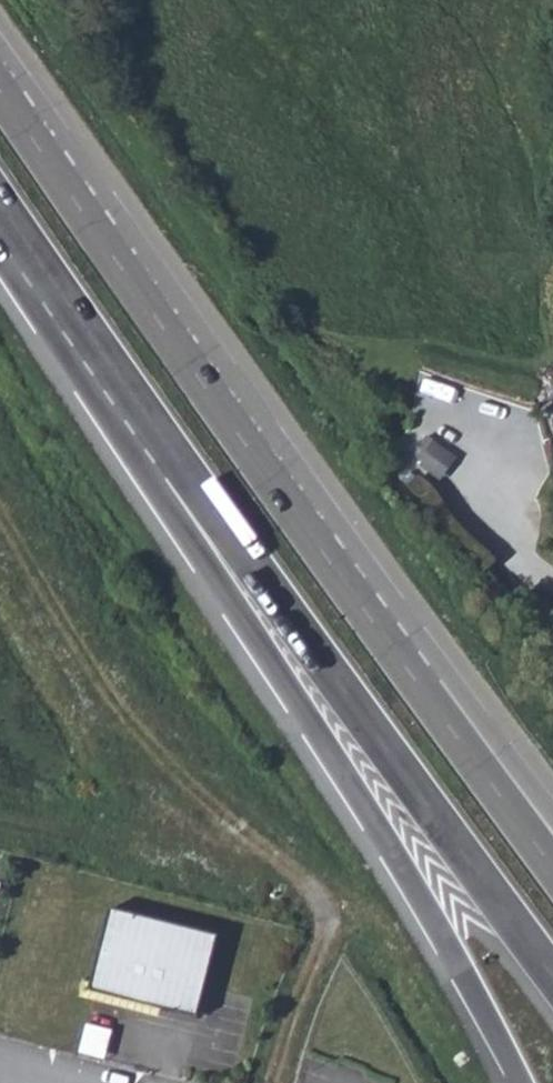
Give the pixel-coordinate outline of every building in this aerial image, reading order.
[(414,453),(442,475),(458,455),(430,434),(414,453)] [(220,936),(110,907),(88,990),(198,1019),(220,936)]
